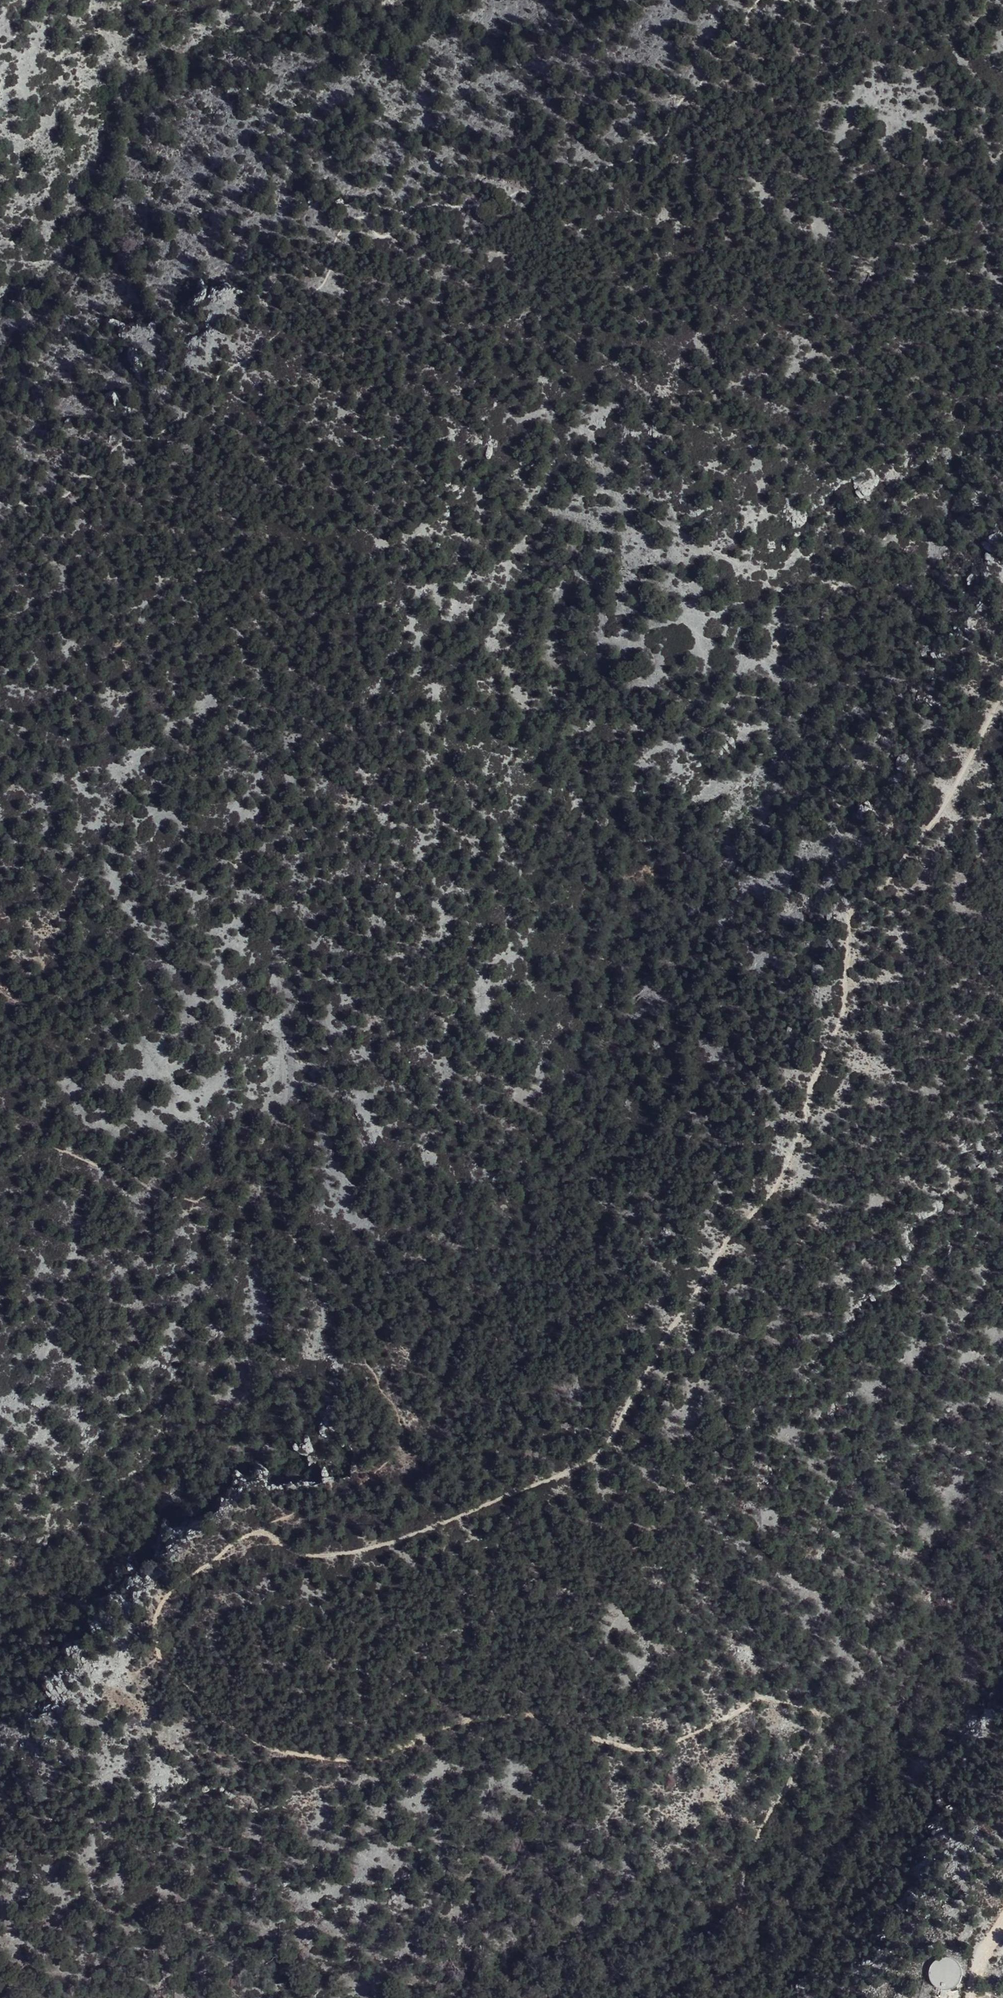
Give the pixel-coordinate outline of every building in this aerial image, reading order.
[(963,1970),(961,1965),(957,1961),(952,1958),(947,1957),(941,1958),(937,1961),(933,1965),(931,1969),(930,1975),(931,1980),(934,1984),(938,1988),(942,1990),(948,1990),(954,1989),(958,1986),(962,1981),(963,1976),(963,1970)]
